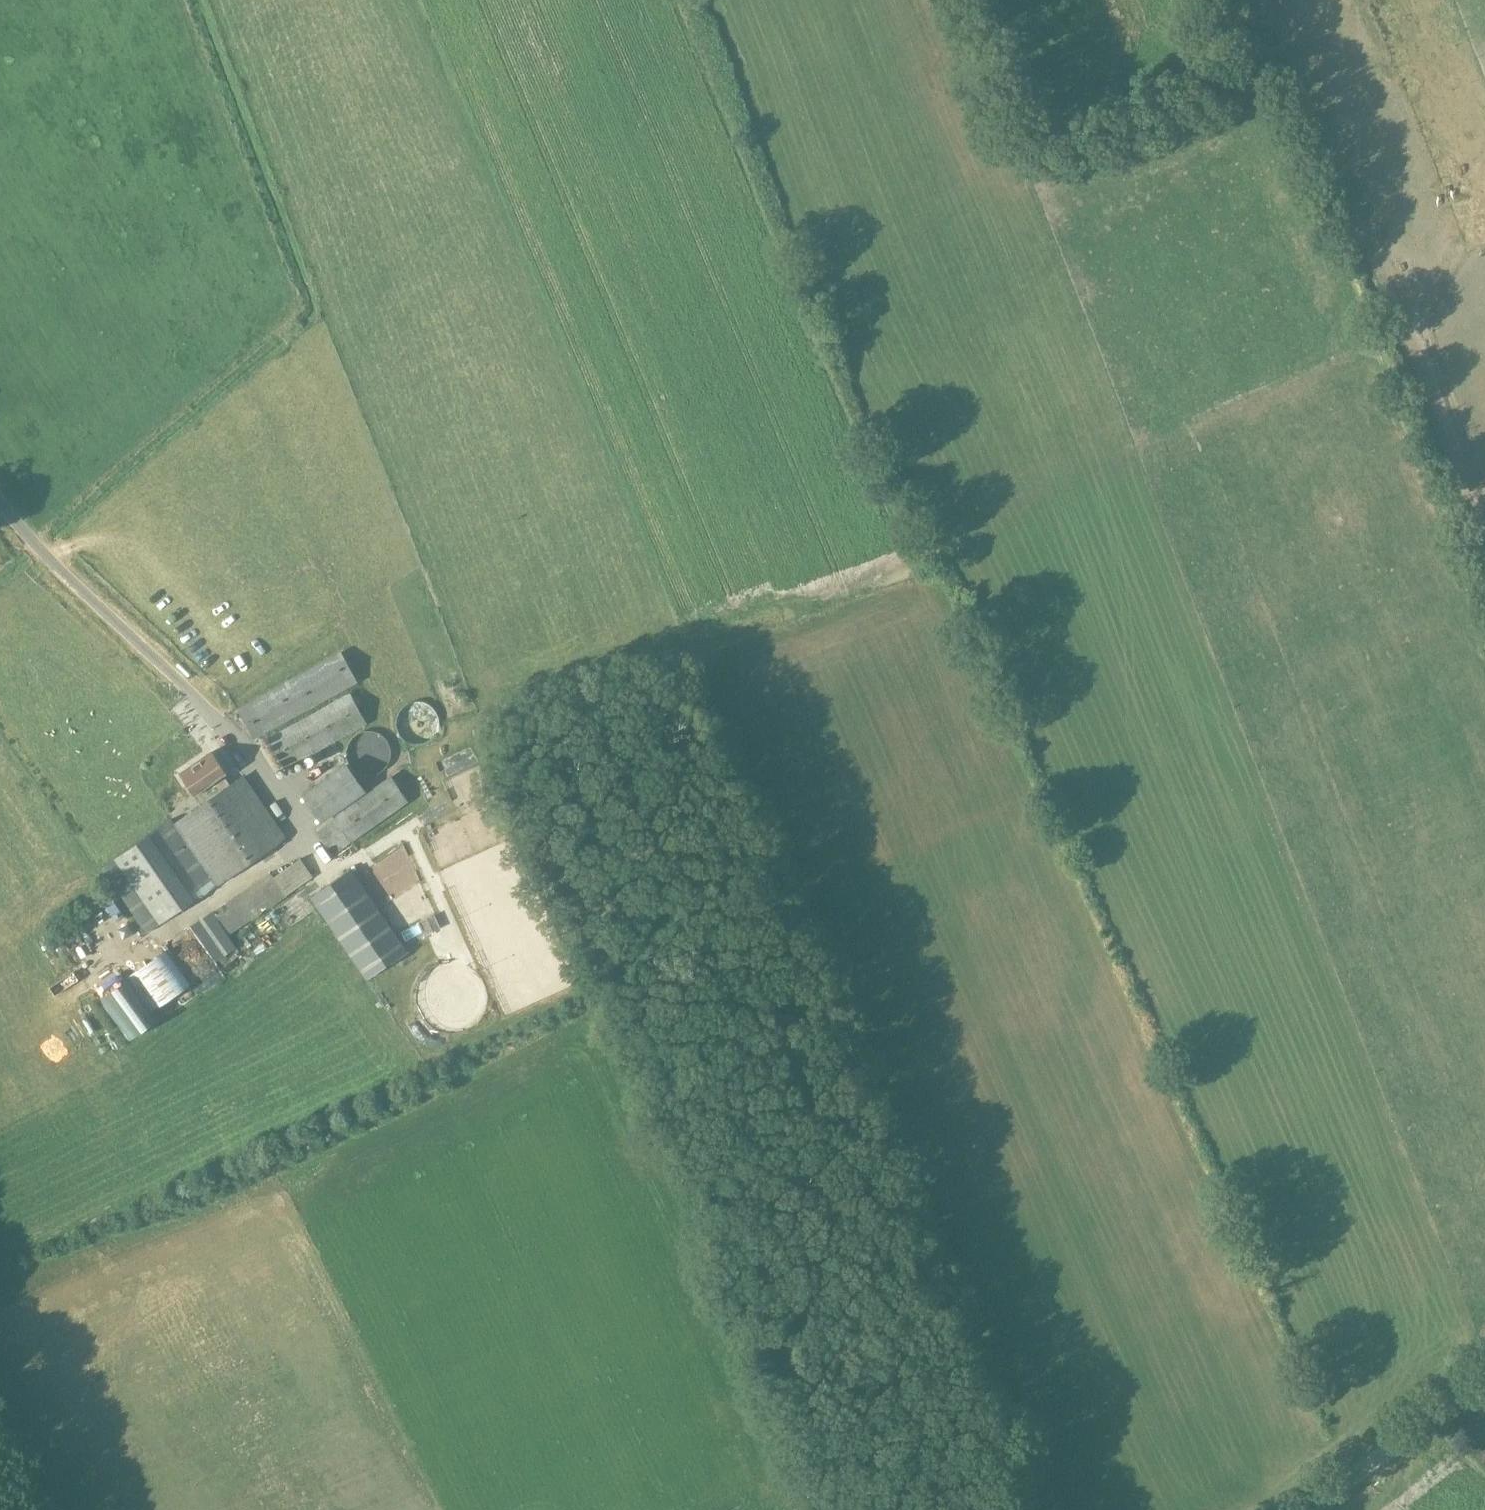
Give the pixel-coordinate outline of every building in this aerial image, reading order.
[(237,709),(239,714),(253,739),(357,682),(341,652),(237,709)] [(368,724),(353,698),(350,692),(268,738),(285,770),(368,724)] [(397,718),(396,720),(396,722),(396,724),(396,726),(396,728),(397,729),(397,731),(398,733),(399,735),(400,736),(401,738),(403,739),(404,740),(407,742),(409,743),(412,745),(416,745),(420,745),(422,745),(425,744),(427,743),(429,742),(430,741),(433,739),(435,737),(436,736),(437,734),(438,732),(438,731),(439,729),(439,727),(440,725),(440,723),(440,721),(439,720),(439,718),(438,716),(438,714),(437,712),(436,711),(433,708),(432,707),(430,705),(429,704),(427,704),(425,703),(423,702),(419,702),(416,702),(414,702),(412,702),(410,703),(408,704),(405,706),(402,708),(400,711),(399,713),(398,714),(397,716),(397,718)] [(382,771),(387,766),(390,759),(391,751),(389,744),(385,738),(379,734),(372,732),(364,732),(357,734),(352,738),(348,744),(346,752),(346,759),(349,766),(355,771),(361,775),(368,776),(376,775),(382,771)] [(171,819),(115,859),(102,867),(146,932),(159,924),(196,900),(217,885),(286,836),(243,776),(230,785),(223,775),(227,773),(211,751),(179,774),(194,795),(198,793),(205,803),(174,824),(171,819)] [(315,783),(307,760),(297,764),(305,786),(315,783)] [(321,821),(364,792),(346,765),(303,795),(321,821)] [(391,775),(334,819),(316,831),(324,843),(332,856),(350,843),(409,802),(391,775)] [(348,847),(349,855),(374,855),(374,846),(348,847)] [(235,949),(225,935),(250,920),(251,921),(287,896),(286,895),(313,877),(309,872),(300,859),(273,877),(270,872),(211,911),(193,926),(216,962),(235,949)] [(350,869),(309,897),(366,980),(407,952),(350,869)] [(83,923),(71,928),(80,948),(92,943),(83,923)] [(133,973),(157,1008),(189,986),(165,951),(133,973)]
